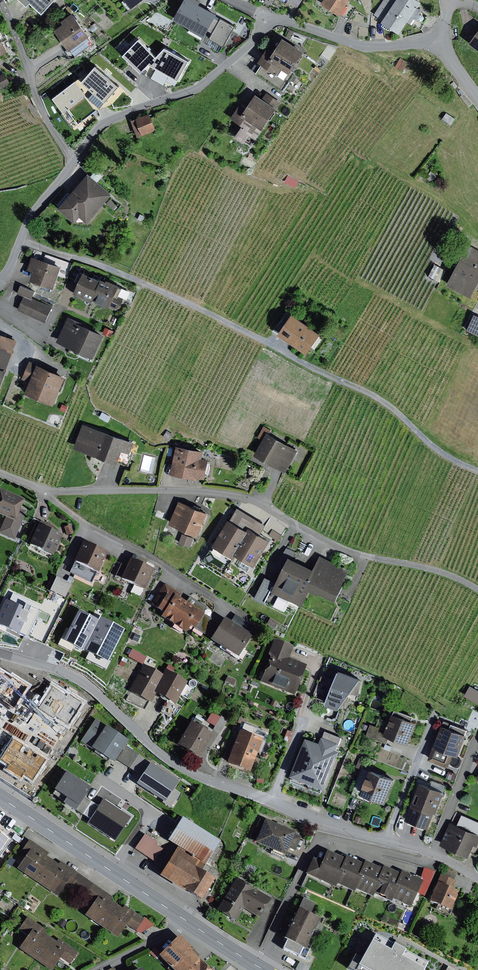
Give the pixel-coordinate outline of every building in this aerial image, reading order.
[(29,4),(32,1),(45,11),(54,0),(24,0),(29,4)] [(202,0),(185,0),(184,1),(175,19),(205,35),(209,28),(215,31),(211,38),(225,46),(236,25),(217,15),(219,13),(200,3),(202,0)] [(321,3),(341,15),(350,0),(323,0),(321,3)] [(374,14),(383,20),(382,21),(400,33),(408,20),(411,23),(414,18),(417,20),(423,10),(418,8),(422,2),(418,0),(383,0),(374,14)] [(64,23),(56,29),(71,50),(72,49),(76,55),(93,43),(88,37),(90,36),(73,12),(61,20),(64,23)] [(8,51),(3,41),(8,39),(2,24),(0,25),(0,55),(8,51)] [(470,42),(477,48),(477,31),(470,42)] [(156,53),(140,38),(125,53),(143,71),(150,63),(180,79),(191,60),(166,46),(158,55),(156,53)] [(275,52),(268,47),(259,62),(262,64),(257,72),(284,90),(296,73),(292,70),(304,51),(284,38),(275,52)] [(408,62),(401,58),(395,67),(403,71),(408,62)] [(97,64),(83,80),(106,101),(121,85),(97,64)] [(0,75),(0,80),(3,88),(11,85),(7,72),(0,75)] [(98,109),(76,80),(75,81),(53,97),(64,112),(69,108),(80,123),(98,109)] [(247,108),(241,104),(231,117),(243,125),(236,136),(245,142),(251,135),(256,139),(281,102),(267,92),(263,98),(257,94),(247,108)] [(150,113),(132,120),(138,137),(156,130),(150,113)] [(456,119),(447,113),(443,119),(452,124),(456,119)] [(89,173),(59,207),(76,222),(81,216),(88,222),(112,194),(111,193),(89,173)] [(300,181),(288,176),(285,182),(296,187),(300,181)] [(464,243),(460,249),(463,256),(447,284),(471,297),(477,284),(477,250),(464,243)] [(61,267),(32,257),(28,269),(34,271),(31,280),(54,287),(61,267)] [(446,270),(435,264),(429,276),(440,282),(446,270)] [(102,279),(84,271),(75,292),(94,300),(95,299),(111,306),(120,285),(108,279),(107,280),(102,278),(102,279)] [(35,292),(21,285),(17,293),(24,296),(18,310),(46,322),(53,307),(33,298),(35,292)] [(293,314),(279,333),(308,353),(322,333),(293,314)] [(475,314),(468,330),(477,334),(477,315),(475,314)] [(105,335),(68,318),(57,341),(94,358),(105,335)] [(9,369),(7,369),(18,340),(0,333),(0,393),(9,369)] [(66,375),(29,361),(22,378),(30,382),(26,393),(54,404),(66,375)] [(134,442),(83,424),(75,447),(118,463),(122,451),(130,454),(134,442)] [(298,450),(267,432),(255,454),(286,472),(298,450)] [(204,450),(178,445),(172,472),(206,478),(210,459),(203,457),(204,450)] [(6,517),(0,531),(0,533),(14,539),(25,511),(20,509),(24,499),(0,489),(0,515),(6,517)] [(208,512),(179,500),(170,523),(199,535),(208,512)] [(249,527),(261,534),(267,525),(238,507),(231,520),(247,530),(249,527)] [(231,520),(229,519),(213,546),(235,559),(237,556),(235,555),(249,531),(247,530),(231,520)] [(62,535),(37,524),(28,545),(53,556),(62,535)] [(71,525),(64,527),(67,535),(73,534),(71,525)] [(261,534),(249,527),(247,530),(249,531),(235,555),(237,556),(255,567),(271,540),(261,534)] [(282,535),(273,530),(270,535),(279,540),(282,535)] [(194,538),(183,534),(180,543),(191,546),(194,538)] [(107,553),(83,541),(73,562),(98,573),(107,553)] [(313,568),(289,557),(273,591),(303,605),(311,589),(320,593),(320,592),(337,600),(351,569),(320,555),(313,568)] [(134,561),(129,558),(126,565),(121,563),(114,577),(144,590),(153,570),(144,566),(146,561),(136,557),(134,561)] [(276,581),(266,576),(255,598),(265,603),(276,581)] [(71,584),(56,577),(49,592),(64,599),(71,584)] [(180,593),(164,583),(151,605),(157,608),(157,609),(163,613),(160,617),(185,633),(190,626),(205,635),(211,619),(203,613),(207,608),(190,596),(186,602),(177,597),(180,593)] [(5,602),(0,612),(0,625),(20,634),(30,613),(24,611),(29,601),(11,593),(7,603),(5,602)] [(93,626),(69,613),(52,645),(76,657),(77,656),(100,667),(118,633),(95,622),(93,626)] [(231,622),(224,618),(210,640),(238,657),(257,628),(235,615),(231,622)] [(294,645),(274,637),(268,654),(270,657),(260,683),(295,696),(307,664),(290,658),(294,645)] [(146,658),(132,649),(128,657),(142,665),(146,658)] [(162,675),(144,665),(129,691),(151,704),(156,695),(174,705),(187,682),(165,670),(162,675)] [(362,679),(339,670),(326,703),(339,709),(362,679)] [(76,690),(67,684),(60,695),(69,701),(76,690)] [(470,686),(465,696),(477,703),(477,690),(470,686)] [(66,715),(56,709),(36,741),(56,754),(70,733),(59,726),(66,715)] [(414,717),(395,709),(393,714),(392,713),(385,729),(370,723),(366,736),(387,744),(389,739),(393,740),(393,738),(409,744),(417,723),(412,721),(414,717)] [(228,720),(221,716),(220,717),(212,712),(206,721),(215,726),(213,729),(220,734),(228,720)] [(128,741),(96,719),(81,742),(113,763),(128,741)] [(213,735),(190,722),(176,745),(199,759),(213,735)] [(2,757),(17,734),(0,723),(0,756),(2,757)] [(450,729),(442,726),(429,759),(449,766),(453,754),(459,756),(467,735),(466,734),(467,730),(451,724),(450,729)] [(262,740),(239,731),(226,764),(250,773),(262,740)] [(319,743),(306,738),(291,775),(293,776),(290,783),(321,795),(323,788),(325,789),(340,752),(335,750),(338,743),(322,736),(319,743)] [(139,755),(126,746),(117,760),(123,764),(130,769),(139,755)] [(150,762),(139,755),(130,769),(136,772),(141,776),(150,762)] [(178,782),(150,763),(136,784),(164,803),(178,782)] [(396,779),(370,769),(361,793),(387,803),(396,779)] [(457,773),(449,771),(447,778),(454,781),(457,773)] [(90,788),(65,772),(53,791),(54,791),(52,794),(83,814),(91,802),(84,797),(90,788)] [(445,792),(420,782),(405,819),(429,828),(435,813),(437,814),(445,792)] [(450,822),(441,845),(469,857),(474,846),(477,847),(477,845),(477,821),(462,815),(458,825),(450,822)] [(220,842),(182,818),(167,841),(177,848),(200,862),(205,865),(220,842)] [(295,832),(264,819),(254,843),(285,856),(288,848),(295,851),(301,837),(294,834),(295,832)] [(157,842),(145,834),(134,849),(153,862),(163,849),(156,844),(157,842)] [(8,841),(0,835),(0,852),(8,841)] [(49,853),(29,839),(20,852),(26,855),(17,869),(57,897),(67,883),(70,886),(78,874),(60,861),(58,865),(46,857),(49,853)] [(200,862),(177,848),(159,876),(184,892),(185,890),(201,900),(213,880),(195,869),(200,862)] [(344,857),(326,849),(321,861),(312,857),(304,874),(335,888),(336,885),(354,892),(355,889),(372,897),(374,894),(378,896),(385,899),(391,902),(392,899),(410,907),(421,881),(401,872),(400,874),(383,867),(382,869),(364,861),(363,863),(345,855),(344,857)] [(85,896),(93,884),(78,874),(70,886),(85,896)] [(455,881),(440,874),(428,901),(450,911),(458,892),(452,889),(455,881)] [(270,899),(236,878),(216,910),(235,923),(244,909),(259,918),(270,899)] [(113,897),(93,884),(85,896),(94,902),(85,915),(117,937),(126,924),(140,934),(147,930),(154,925),(144,918),(143,919),(126,908),(124,906),(122,909),(110,901),(113,897)] [(316,904),(303,897),(283,939),(287,941),(283,949),(305,959),(314,939),(311,938),(320,919),(311,915),(316,904)] [(27,917),(19,929),(28,935),(18,948),(50,969),(52,969),(60,958),(70,964),(78,952),(58,939),(56,942),(45,934),(47,931),(27,917)] [(67,922),(61,918),(57,924),(63,929),(67,922)] [(374,934),(355,969),(423,969),(427,963),(374,934)] [(158,956),(172,969),(208,969),(191,953),(193,950),(179,936),(158,956)] [(159,953),(154,949),(149,954),(154,958),(159,953)]
